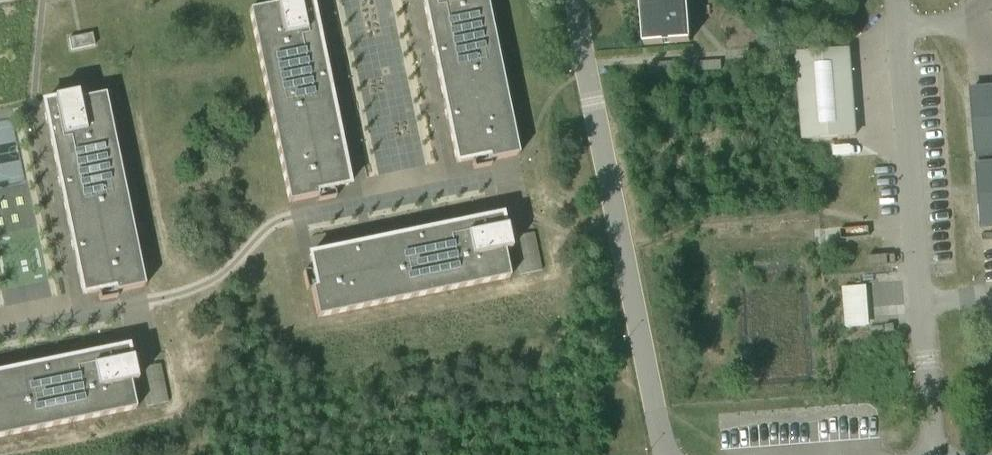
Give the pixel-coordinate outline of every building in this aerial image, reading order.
[(288,203),(317,197),(318,202),(335,198),(333,189),(348,185),(342,152),(336,153),(334,143),(341,141),(339,132),(337,132),(328,88),(323,90),(321,79),(327,78),(326,68),(324,68),(315,25),(310,26),(308,16),(314,14),(312,5),(311,5),(310,0),(274,0),(275,5),(249,10),(288,203)] [(428,1),(423,3),(432,46),(431,46),(433,56),(439,55),(441,65),(436,66),(445,110),(444,110),(446,120),(452,118),(455,129),(449,130),(456,163),(471,160),(473,170),(491,166),(490,161),(518,155),(486,0),(428,0),(428,1)] [(688,17),(687,0),(640,0),(644,46),(690,42),(688,17)] [(94,45),(92,34),(68,38),(71,50),(94,45)] [(855,136),(848,50),(797,54),(804,140),(855,136)] [(971,91),(975,153),(978,153),(978,151),(991,150),(991,89),(971,91)] [(77,93),(53,98),(54,101),(43,103),(45,114),(44,114),(46,124),(53,123),(55,133),(49,134),(58,178),(57,178),(59,187),(66,186),(68,196),(62,198),(71,241),(70,241),(72,251),(79,250),(81,260),(75,261),(82,294),(97,291),(99,301),(117,297),(116,292),(144,287),(105,94),(78,100),(77,93)] [(978,153),(979,166),(977,166),(981,228),(991,227),(991,150),(978,151),(978,153)] [(311,289),(314,301),(317,318),(509,278),(504,251),(510,250),(506,227),(503,227),(501,216),(490,219),(489,217),(480,219),(481,226),(471,228),(469,222),(426,231),(426,230),(416,232),(417,239),(407,241),(406,236),(362,245),(362,243),(353,245),(354,252),(344,254),(342,249),(309,256),(312,271),(303,273),(306,290),(311,289)] [(512,237),(519,275),(541,270),(533,232),(512,237)] [(135,409),(130,383),(137,381),(132,358),(129,359),(127,348),(116,350),(116,348),(106,350),(107,357),(97,359),(96,354),(52,363),(52,361),(42,363),(44,370),(33,372),(32,367),(0,373),(0,437),(135,409)] [(138,369),(146,406),(167,402),(160,364),(138,369)]
